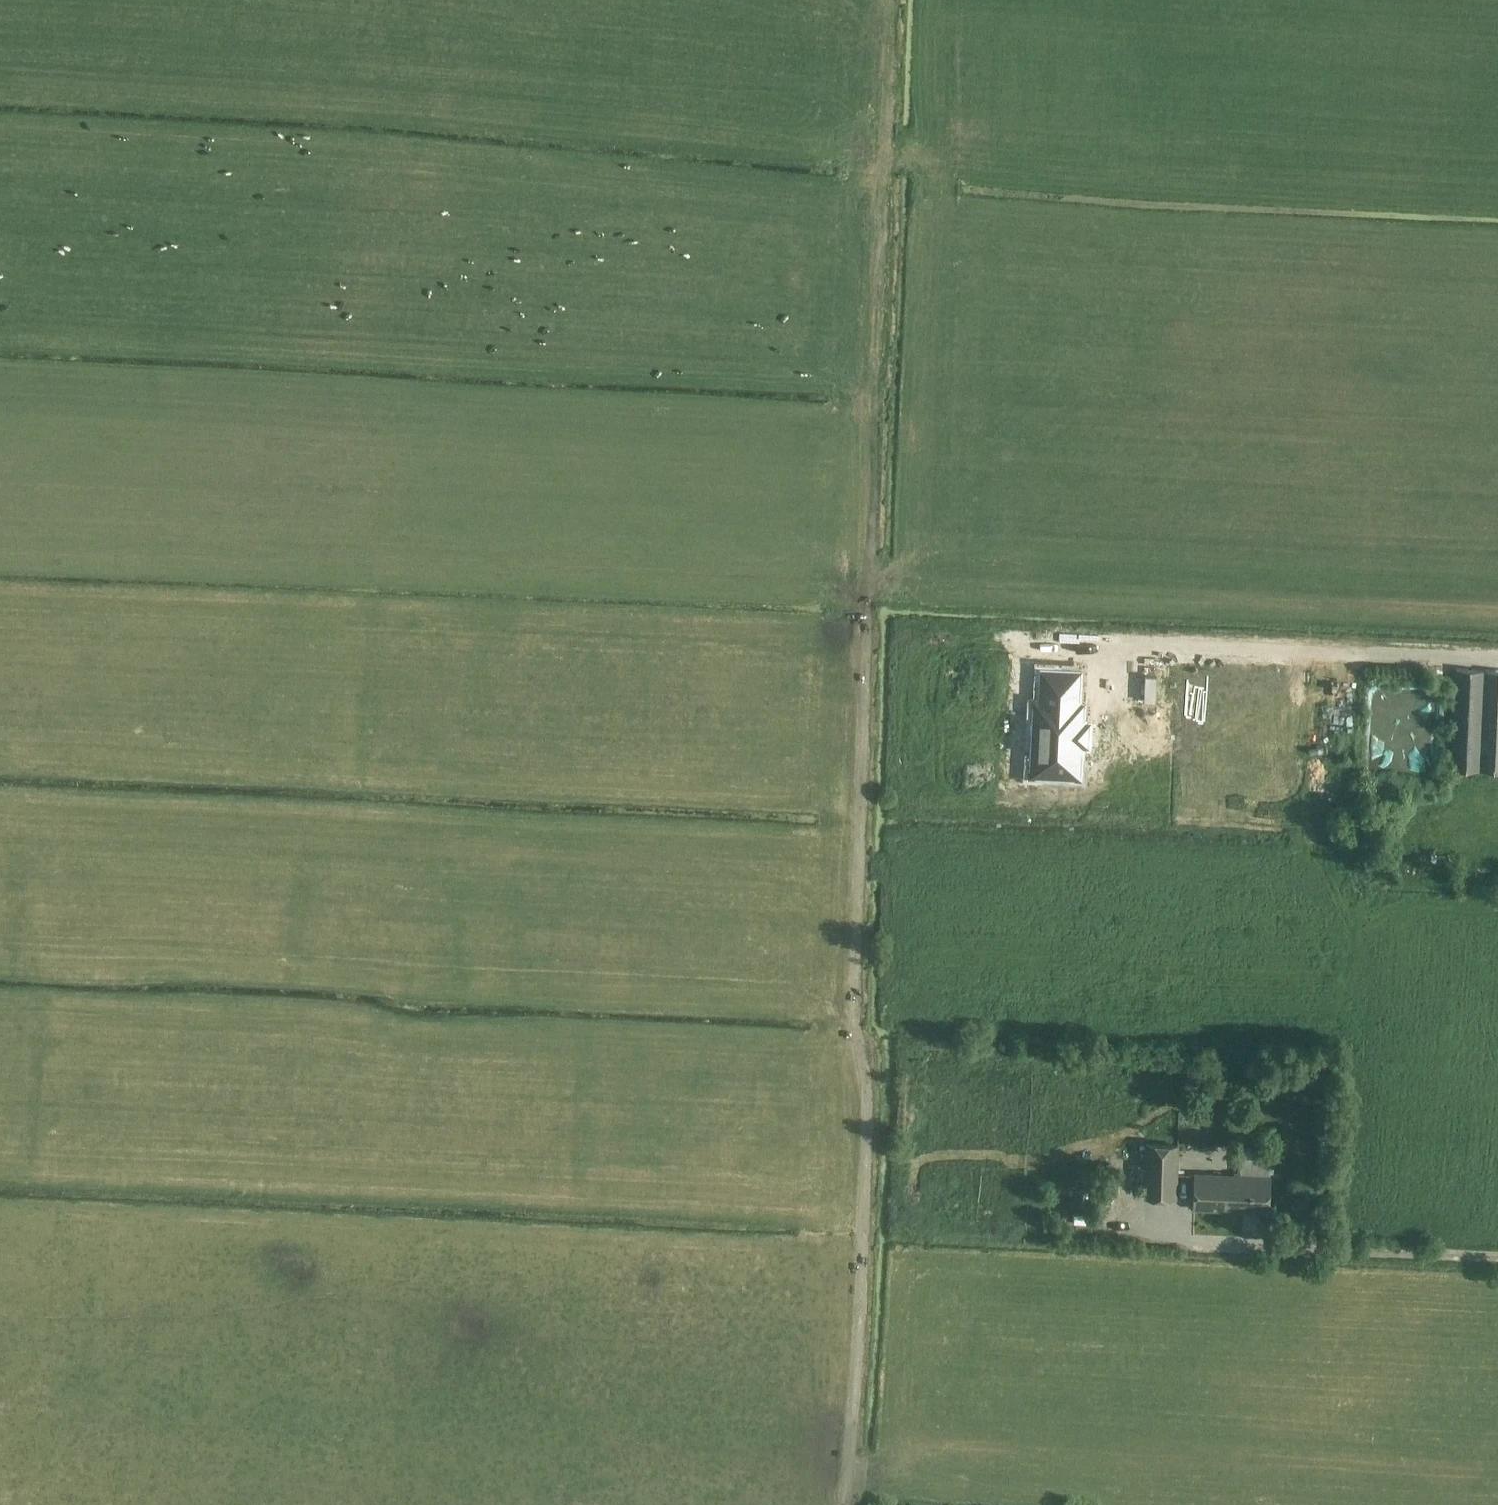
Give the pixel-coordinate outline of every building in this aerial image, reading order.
[(1483,670),(1456,669),(1452,769),(1497,771),(1497,670),(1483,670)] [(1036,744),(1031,744),(1030,773),(1078,776),(1082,704),(1076,704),(1077,672),(1041,670),(1040,702),(1034,701),(1033,722),(1037,723),(1036,744)] [(1148,1144),(1145,1196),(1177,1197),(1180,1145),(1148,1144)] [(1239,1145),(1240,1170),(1273,1169),(1272,1144),(1239,1145)] [(1235,1173),(1235,1175),(1196,1173),(1194,1208),(1269,1211),(1271,1175),(1235,1173)] [(1087,1225),(1101,1220),(1095,1207),(1082,1212),(1087,1225)]
